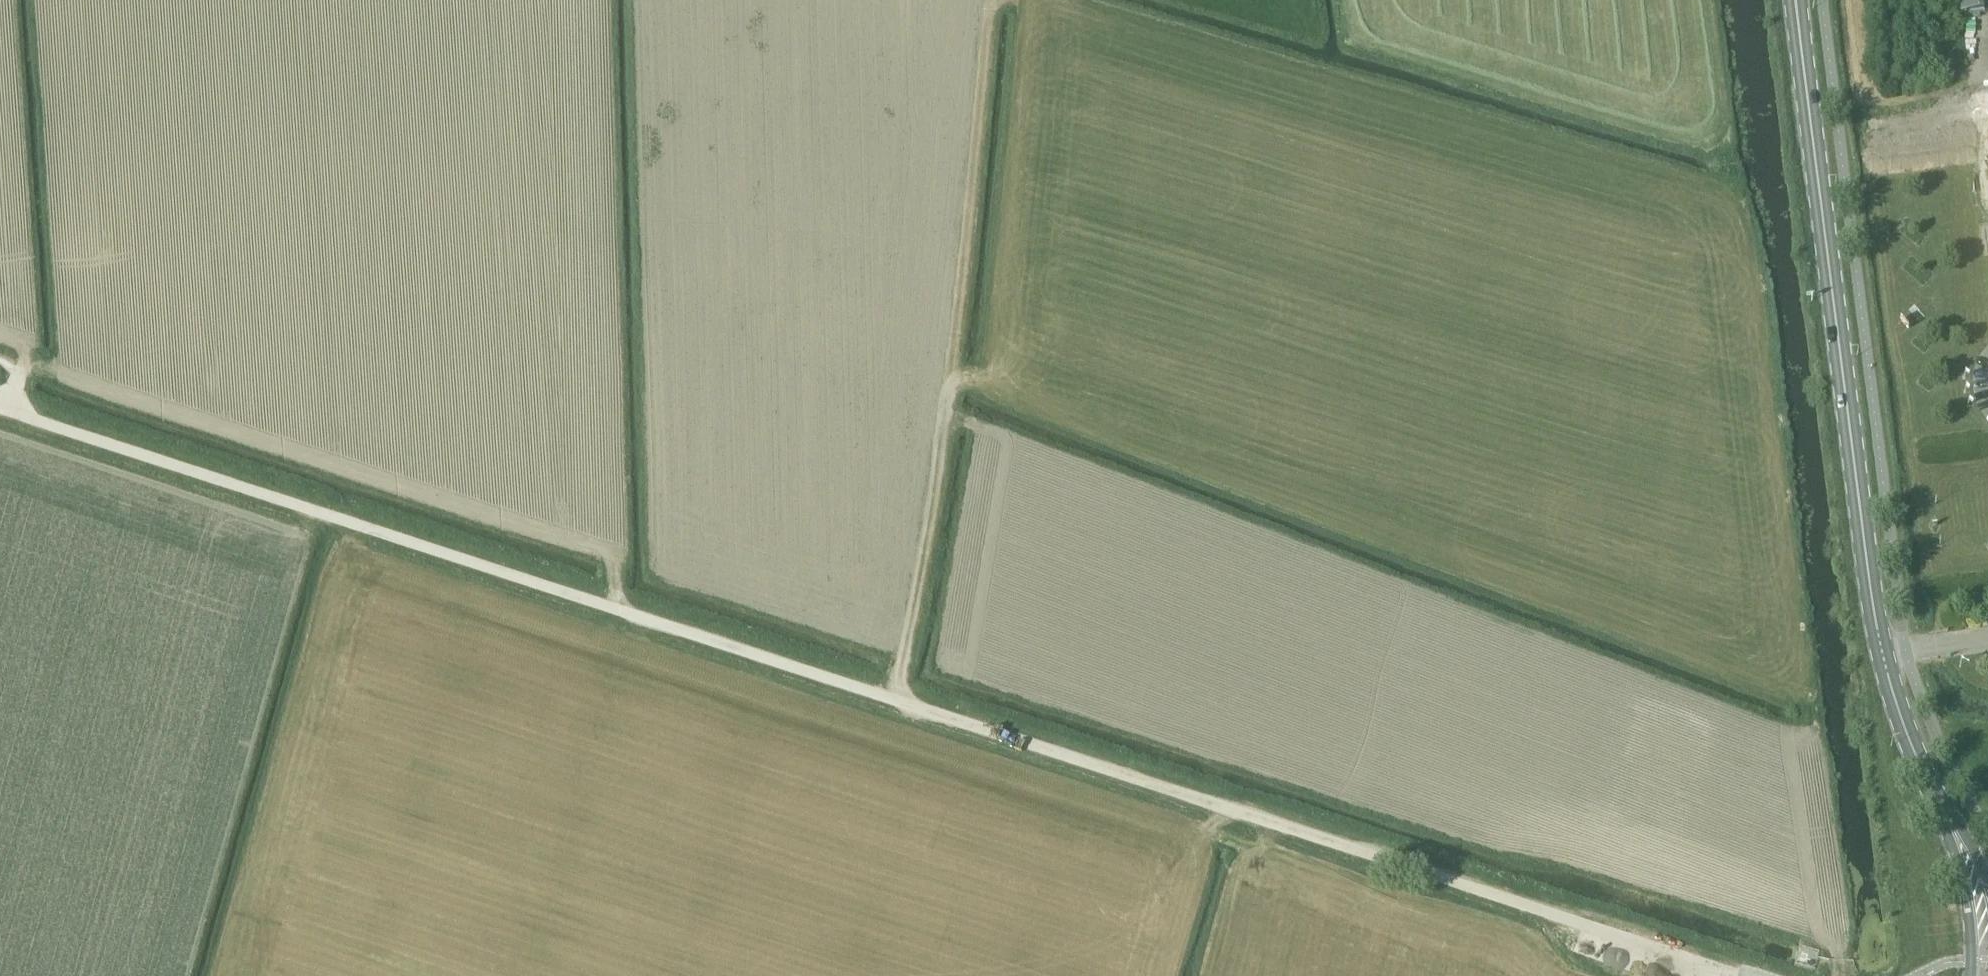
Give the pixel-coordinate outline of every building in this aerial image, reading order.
[(1964,10),(1987,6),(1987,0),(1962,0),(1964,10)]
